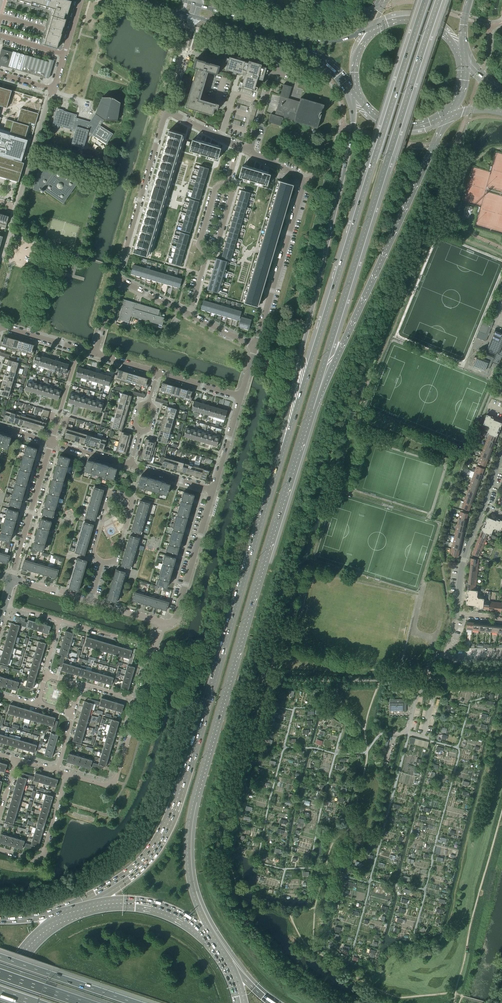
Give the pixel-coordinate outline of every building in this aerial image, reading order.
[(24,4),(25,3),(24,3),(25,1),(31,3),(31,5),(30,5),(32,6),(32,5),(31,5),(32,3),(38,5),(38,7),(37,7),(39,8),(39,6),(53,11),(51,19),(49,25),(46,34),(47,34),(46,36),(44,36),(42,44),(57,48),(60,41),(62,33),(64,27),(67,19),(66,19),(68,14),(72,1),(69,0),(12,0),(24,4)] [(9,67),(11,63),(10,62),(13,52),(2,49),(0,54),(0,65),(8,68),(9,66),(9,67)] [(11,63),(9,67),(49,78),(54,60),(47,58),(46,62),(13,52),(10,62),(11,63)] [(245,75),(243,79),(241,87),(254,91),(257,79),(263,80),(266,67),(261,66),(262,64),(249,60),(248,62),(229,56),(226,69),(245,75)] [(185,107),(197,111),(213,115),(215,109),(218,109),(219,105),(215,104),(216,104),(215,105),(200,101),(200,100),(198,99),(202,86),(206,71),(218,74),(220,66),(196,59),(193,67),(197,68),(185,107)] [(299,102),(292,100),(288,98),(292,87),(283,84),(280,96),(275,115),(271,114),(268,122),(280,126),(283,118),(294,121),(317,128),(320,118),(319,118),(319,117),(319,116),(319,115),(319,114),(320,113),(320,112),(321,111),(322,111),(324,105),(301,98),(299,102)] [(0,106),(7,108),(12,90),(0,87),(0,107),(0,106)] [(96,114),(90,122),(87,134),(88,134),(91,135),(92,135),(96,137),(100,139),(100,140),(107,144),(106,144),(113,134),(100,125),(104,119),(104,120),(107,120),(108,120),(109,120),(110,120),(111,120),(112,120),(113,120),(114,120),(115,120),(116,120),(118,120),(117,120),(120,103),(121,102),(119,102),(118,101),(119,101),(117,101),(118,100),(117,100),(116,99),(115,99),(114,98),(111,97),(110,97),(109,97),(108,97),(107,97),(106,97),(105,97),(104,97),(103,97),(102,97),(95,113),(95,114),(96,114)] [(252,104),(253,101),(251,101),(247,115),(252,116),(255,105),(252,104)] [(19,182),(24,163),(17,161),(17,160),(22,161),(28,140),(23,138),(24,137),(25,138),(30,123),(36,124),(39,114),(21,108),(17,122),(7,119),(4,130),(0,129),(0,176),(19,182)] [(87,134),(90,122),(76,118),(77,115),(75,114),(74,114),(68,112),(65,111),(65,112),(63,112),(63,110),(57,108),(58,109),(56,114),(56,113),(56,114),(55,119),(54,119),(55,119),(53,126),(52,126),(58,128),(59,125),(61,125),(61,126),(63,127),(63,126),(70,128),(70,129),(72,130),(75,131),(71,144),(84,148),(88,134),(87,134)] [(135,248),(134,253),(148,257),(183,135),(170,131),(168,135),(171,136),(138,249),(135,248)] [(193,140),(190,150),(196,152),(197,152),(204,154),(210,156),(211,156),(212,157),(217,158),(220,148),(219,147),(214,146),(213,146),(209,145),(207,144),(204,143),(201,142),(199,142),(198,141),(195,140),(193,140)] [(187,164),(182,178),(188,180),(192,166),(187,164)] [(267,185),(270,174),(243,166),(239,177),(267,185)] [(34,189),(41,191),(40,192),(43,192),(44,190),(43,190),(44,188),(63,201),(69,194),(70,194),(71,194),(72,192),(72,191),(71,190),(76,183),(58,169),(55,173),(55,172),(40,168),(34,189)] [(244,302),(258,306),(259,303),(258,302),(259,300),(259,298),(259,297),(261,290),(263,286),(264,283),(264,282),(266,274),(267,271),(268,268),(268,266),(271,258),(271,256),(272,254),(273,252),(274,248),(276,242),(276,240),(276,239),(279,232),(281,224),(281,222),(282,219),(283,216),(286,208),(287,205),(288,200),(290,193),(291,190),(291,188),(293,188),(294,185),(280,181),(279,184),(276,194),(274,199),(271,210),(270,215),(267,225),(265,231),(262,241),(260,246),(260,248),(259,251),(259,252),(258,254),(258,255),(257,258),(256,263),(254,268),(253,271),(252,273),(251,278),(249,284),(249,286),(248,289),(246,294),(245,299),(244,302)] [(4,215),(1,224),(6,226),(9,216),(4,215)] [(215,292),(218,293),(219,287),(221,282),(222,277),(224,272),(225,266),(227,261),(221,259),(216,258),(215,263),(213,268),(212,274),(210,279),(209,284),(207,289),(215,292)] [(131,273),(131,274),(135,275),(135,274),(136,275),(136,276),(139,266),(135,265),(134,265),(133,267),(133,268),(131,273)] [(144,268),(142,277),(145,278),(147,278),(147,279),(150,270),(149,269),(146,268),(145,268),(144,268)] [(150,270),(147,279),(151,280),(151,279),(152,279),(152,280),(152,281),(155,271),(154,271),(150,270)] [(155,271),(152,281),(156,282),(156,281),(157,281),(157,282),(158,282),(161,273),(160,272),(156,271),(155,271)] [(171,276),(168,285),(172,286),(172,285),(173,286),(173,287),(176,277),(175,277),(171,276)] [(176,277),(173,287),(177,288),(177,287),(179,287),(182,279),(181,279),(178,278),(176,277)] [(131,316),(133,317),(133,316),(136,317),(139,318),(139,319),(139,318),(142,319),(142,320),(143,320),(143,319),(146,320),(149,321),(149,322),(149,321),(152,322),(155,323),(156,323),(159,324),(162,325),(164,318),(158,316),(160,310),(159,310),(156,309),(153,308),(150,307),(149,307),(146,306),(143,305),(140,305),(140,304),(139,306),(136,305),(137,303),(124,299),(118,320),(129,323),(131,316)] [(201,309),(201,310),(205,311),(205,310),(206,310),(206,311),(209,302),(204,300),(201,309)] [(209,302),(206,311),(210,313),(210,312),(212,312),(211,313),(212,313),(214,304),(211,302),(210,302),(209,302)] [(214,304),(212,313),(215,314),(216,313),(217,314),(217,315),(220,305),(219,305),(216,304),(215,304),(214,304)] [(220,305),(217,315),(221,316),(221,315),(222,315),(222,316),(225,307),(221,305),(220,305)] [(225,307),(222,316),(226,317),(226,316),(227,317),(227,318),(230,308),(225,307)] [(230,308),(227,318),(231,319),(231,318),(233,318),(232,319),(233,319),(236,310),(233,309),(232,309),(231,308),(230,308)] [(236,310),(233,319),(236,320),(237,319),(239,320),(241,311),(237,310),(236,310)] [(238,326),(239,326),(244,328),(244,329),(248,330),(248,329),(250,323),(251,320),(243,317),(241,317),(238,326)] [(477,335),(476,337),(486,341),(487,339),(492,325),(493,323),(490,322),(487,320),(486,321),(483,323),(479,331),(478,331),(477,335)] [(486,351),(488,352),(495,354),(494,357),(492,360),(492,362),(498,365),(499,365),(501,356),(501,332),(495,329),(494,331),(486,351)] [(6,347),(9,337),(4,336),(3,341),(1,341),(1,340),(0,345),(0,346),(6,347)] [(6,347),(11,349),(14,339),(9,337),(6,347)] [(17,350),(20,340),(14,339),(11,349),(11,351),(16,352),(17,350)] [(29,343),(26,353),(33,355),(35,350),(34,350),(33,350),(34,345),(29,343)] [(33,363),(34,363),(37,364),(36,366),(38,367),(39,367),(39,365),(42,356),(39,356),(39,355),(36,354),(36,355),(35,358),(33,363)] [(487,354),(485,358),(487,358),(486,360),(477,357),(473,367),(484,371),(485,368),(489,369),(492,362),(492,360),(494,357),(487,354)] [(39,365),(44,367),(47,358),(44,357),(42,356),(39,365)] [(9,359),(7,365),(17,368),(19,362),(9,359)] [(50,368),(49,370),(51,371),(52,369),(55,370),(58,361),(55,360),(52,360),(50,368)] [(63,363),(61,371),(66,373),(67,373),(66,373),(69,365),(69,364),(66,363),(66,364),(63,363)] [(7,365),(6,369),(18,373),(19,373),(22,374),(23,369),(20,368),(17,368),(7,365)] [(76,376),(81,377),(84,369),(81,368),(78,367),(76,376)] [(18,373),(6,369),(4,374),(14,377),(17,378),(18,373)] [(81,377),(87,379),(89,370),(87,369),(86,370),(84,369),(81,377)] [(114,379),(120,381),(123,371),(118,369),(117,375),(115,374),(114,379)] [(95,372),(92,381),(94,381),(98,382),(100,373),(97,372),(97,373),(95,372)] [(130,386),(135,387),(138,375),(133,374),(130,386)] [(106,375),(103,384),(109,386),(109,385),(111,377),(111,376),(108,375),(108,376),(106,375)] [(140,387),(143,377),(138,375),(135,387),(140,389),(140,387)] [(143,377),(140,387),(147,389),(148,384),(146,383),(148,378),(143,377)] [(29,391),(31,391),(34,383),(28,381),(26,387),(26,390),(25,389),(25,390),(26,390),(28,391),(29,391)] [(158,392),(165,394),(168,384),(162,382),(161,388),(159,387),(158,392)] [(34,393),(36,393),(39,384),(34,383),(31,391),(34,392),(34,393)] [(39,394),(42,395),(45,386),(39,384),(36,393),(39,394)] [(44,396),(47,397),(50,388),(45,386),(42,395),(45,395),(44,396)] [(50,397),(53,398),(56,389),(50,388),(47,397),(50,397)] [(0,389),(0,395),(10,398),(12,392),(10,392),(0,389)] [(56,389),(53,398),(55,399),(58,400),(58,399),(59,399),(61,391),(56,389)] [(187,390),(184,400),(191,402),(193,397),(192,397),(191,396),(192,391),(187,390)] [(71,403),(74,404),(76,395),(70,393),(70,394),(68,402),(68,403),(71,404),(71,403)] [(122,393),(120,398),(130,401),(132,396),(122,393)] [(76,405),(79,406),(82,397),(76,395),(74,404),(76,405)] [(93,409),(95,410),(98,402),(98,400),(99,397),(98,396),(96,399),(97,399),(96,399),(96,401),(92,400),(90,409),(93,410),(93,409)] [(82,406),(84,407),(87,398),(82,397),(79,406),(82,407),(82,406)] [(116,402),(119,403),(129,406),(130,401),(120,398),(118,397),(116,402)] [(87,408),(90,409),(92,400),(87,398),(84,407),(87,408)] [(191,410),(197,411),(200,403),(197,402),(194,401),(192,410),(191,410)] [(98,402),(95,410),(98,411),(101,412),(102,409),(103,403),(104,404),(104,403),(98,402)] [(197,411),(203,413),(205,404),(202,403),(202,404),(200,403),(197,411)] [(167,406),(165,411),(175,414),(177,415),(178,409),(167,406)] [(208,415),(214,416),(216,407),(213,406),(213,407),(211,406),(208,415)] [(116,407),(114,412),(116,413),(126,416),(128,411),(118,408),(118,407),(116,407)] [(222,409),(219,418),(225,420),(225,419),(227,411),(227,410),(224,410),(222,409)] [(3,420),(8,421),(11,412),(3,410),(1,415),(4,416),(3,420)] [(13,422),(18,424),(21,415),(21,412),(17,411),(16,413),(13,422)] [(165,411),(164,416),(175,419),(176,419),(174,419),(175,414),(165,411)] [(23,425),(28,427),(31,418),(31,415),(26,414),(26,416),(23,425)] [(28,427),(33,428),(36,417),(31,415),(31,418),(28,427)] [(486,415),(483,424),(487,426),(488,426),(488,425),(490,424),(491,424),(492,425),(493,426),(492,427),(492,428),(490,429),(489,429),(489,428),(488,430),(487,433),(489,434),(496,437),(498,433),(497,433),(498,430),(499,430),(501,423),(495,420),(494,420),(493,420),(493,419),(493,418),(490,417),(490,416),(486,415)] [(164,416),(162,421),(174,424),(175,419),(164,416)] [(38,430),(40,421),(41,419),(36,417),(33,428),(38,430)] [(40,421),(38,430),(43,431),(44,426),(45,426),(47,422),(46,422),(40,421)] [(162,421),(161,426),(173,429),(174,424),(162,421)] [(123,425),(113,422),(111,422),(110,427),(122,430),(123,425)] [(69,439),(74,440),(78,430),(73,428),(72,430),(69,439)] [(187,437),(190,438),(192,429),(186,428),(184,436),(184,437),(187,438),(187,437)] [(74,440),(79,442),(82,431),(78,430),(74,440)] [(159,430),(158,435),(168,438),(169,433),(159,430)] [(79,442),(84,443),(87,432),(82,431),(79,442)] [(120,431),(118,436),(130,440),(132,434),(120,431)] [(198,440),(200,441),(203,432),(197,431),(195,440),(198,441),(198,440)] [(84,443),(89,445),(92,434),(87,432),(84,443)] [(97,435),(94,446),(99,448),(102,437),(103,434),(98,433),(97,435)] [(0,445),(8,448),(11,438),(11,437),(7,436),(5,435),(3,435),(3,434),(2,434),(2,435),(0,434),(0,445)] [(89,445),(94,446),(97,435),(92,434),(89,445)] [(209,443),(211,444),(214,436),(208,434),(206,443),(208,444),(209,443)] [(489,434),(487,440),(494,443),(496,437),(489,434)] [(170,439),(168,438),(158,435),(156,441),(168,444),(170,439)] [(120,437),(119,441),(129,444),(130,440),(118,436),(120,437)] [(214,436),(211,444),(214,445),(217,446),(218,443),(219,437),(219,438),(220,437),(214,436)] [(102,437),(99,448),(104,449),(105,446),(106,443),(107,440),(107,438),(102,437)] [(146,439),(144,444),(156,447),(155,446),(156,442),(146,439)] [(487,440),(485,446),(492,448),(494,443),(487,440)] [(144,444),(143,449),(155,452),(156,447),(144,444)] [(27,446),(22,461),(33,464),(34,460),(34,458),(35,454),(37,449),(27,446)] [(127,449),(117,446),(115,452),(120,454),(120,453),(126,454),(127,449)] [(485,446),(482,451),(489,454),(492,448),(485,446)] [(143,449),(142,453),(153,457),(155,452),(143,449)] [(482,451),(480,457),(487,460),(489,454),(482,451)] [(153,457),(142,453),(140,459),(146,460),(146,461),(150,462),(152,457),(153,457)] [(55,470),(66,473),(70,458),(59,455),(59,458),(58,460),(58,461),(57,465),(55,470)] [(161,466),(166,467),(170,457),(165,455),(164,457),(163,460),(162,463),(161,466)] [(166,467),(171,469),(175,458),(170,457),(166,467)] [(480,457),(478,463),(485,466),(487,460),(480,457)] [(99,474),(102,464),(96,462),(94,461),(92,461),(88,460),(85,470),(99,474)] [(22,461),(18,475),(28,478),(29,475),(30,473),(30,472),(31,470),(31,469),(31,468),(33,464),(22,461)] [(186,473),(191,475),(194,466),(194,463),(189,462),(189,464),(186,473)] [(194,463),(194,466),(191,475),(196,476),(198,467),(199,465),(194,463)] [(102,464),(99,474),(106,476),(114,479),(117,468),(116,468),(113,467),(111,466),(108,466),(108,465),(108,466),(102,464)] [(475,469),(474,472),(481,475),(484,469),(476,466),(475,469)] [(203,469),(201,477),(206,479),(207,474),(208,474),(210,470),(203,469)] [(64,477),(66,473),(55,470),(54,473),(54,475),(53,476),(53,478),(52,478),(53,479),(52,479),(51,484),(62,487),(64,479),(64,477)] [(474,472),(472,478),(479,481),(481,475),(474,472)] [(14,489),(24,493),(25,490),(26,487),(26,486),(27,484),(27,483),(28,479),(28,478),(18,475),(17,479),(14,489)] [(152,490),(155,480),(154,479),(150,478),(149,477),(149,478),(147,477),(145,476),(141,475),(140,479),(138,486),(152,490)] [(472,478),(470,484),(477,487),(479,481),(472,478)] [(156,480),(155,480),(152,490),(167,494),(170,484),(166,483),(164,482),(162,481),(161,481),(156,480)] [(48,495),(47,498),(57,501),(62,487),(51,484),(50,488),(49,489),(49,490),(49,491),(49,493),(48,492),(48,493),(48,495)] [(470,484),(468,490),(475,493),(477,487),(470,484)] [(95,520),(96,516),(97,514),(99,506),(100,504),(102,496),(102,494),(103,494),(104,490),(94,487),(86,517),(95,520)] [(23,497),(24,493),(14,489),(9,504),(17,506),(20,507),(21,503),(21,501),(22,501),(22,500),(22,498),(23,498),(23,497)] [(468,490),(466,496),(473,499),(475,493),(468,490)] [(179,506),(190,509),(191,504),(192,504),(192,503),(192,501),(193,501),(192,501),(194,495),(184,492),(179,506)] [(466,496),(463,502),(471,504),(473,499),(466,496)] [(57,501),(47,498),(46,502),(45,504),(45,505),(44,507),(44,508),(42,513),(43,514),(45,514),(53,517),(53,516),(57,501)] [(138,507),(136,515),(136,517),(135,517),(133,524),(133,527),(132,527),(131,531),(141,533),(149,503),(140,501),(139,505),(138,507)] [(471,504),(463,502),(461,508),(469,511),(471,504)] [(190,509),(179,506),(175,521),(186,524),(187,519),(187,518),(188,518),(187,518),(188,516),(188,515),(190,509)] [(4,523),(14,526),(15,523),(16,521),(16,520),(16,521),(16,520),(17,518),(17,517),(18,512),(17,511),(8,509),(4,523)] [(460,512),(458,518),(466,520),(468,513),(460,512)] [(481,530),(488,533),(488,534),(490,535),(492,531),(492,530),(491,529),(490,528),(491,527),(491,526),(493,525),(494,525),(495,526),(496,528),(495,528),(495,529),(496,529),(500,531),(501,528),(501,525),(501,521),(500,520),(499,521),(497,520),(496,520),(495,520),(494,520),(487,517),(484,524),(485,525),(484,527),(483,527),(481,530)] [(37,533),(47,536),(51,521),(43,519),(41,518),(40,522),(39,524),(39,525),(39,527),(38,527),(38,528),(37,533)] [(184,530),(186,524),(175,521),(171,535),(181,538),(183,533),(183,532),(183,533),(183,532),(184,530)] [(89,538),(89,539),(92,531),(91,531),(92,529),(93,525),(84,522),(75,552),(85,555),(86,551),(86,548),(86,549),(89,541),(88,541),(89,538)] [(14,526),(4,523),(0,536),(0,538),(10,541),(11,537),(11,536),(12,535),(12,532),(13,532),(12,532),(13,531),(14,526)] [(481,530),(479,536),(486,539),(488,534),(488,533),(481,530)] [(43,551),(47,536),(37,533),(36,536),(35,538),(35,539),(34,541),(34,542),(32,548),(43,551)] [(128,542),(127,546),(126,549),(125,552),(123,559),(122,562),(121,565),(130,568),(139,538),(130,535),(129,539),(129,540),(128,542)] [(181,538),(171,535),(167,550),(175,552),(177,553),(179,548),(179,547),(180,545),(180,544),(181,538)] [(479,536),(476,542),(484,545),(486,539),(479,536)] [(453,542),(451,549),(459,550),(460,544),(453,542)] [(476,542),(474,548),(481,551),(484,545),(476,542)] [(474,548),(471,554),(479,557),(481,551),(474,548)] [(459,550),(451,549),(450,555),(453,556),(456,557),(457,557),(459,550)] [(4,552),(1,562),(2,563),(2,562),(7,564),(10,555),(7,555),(7,553),(4,552)] [(161,569),(171,572),(173,567),(173,566),(174,564),(176,558),(174,557),(165,555),(164,559),(163,561),(161,569)] [(78,591),(87,561),(78,558),(69,588),(78,591)] [(27,570),(28,570),(31,560),(28,559),(28,561),(25,560),(22,568),(27,570)] [(32,572),(33,572),(36,563),(33,562),(34,561),(31,560),(28,570),(29,570),(32,571),(33,571),(32,572)] [(38,573),(39,573),(42,564),(39,563),(39,564),(36,563),(33,572),(35,573),(35,572),(38,573)] [(44,575),(45,576),(47,566),(45,566),(45,564),(42,564),(39,573),(40,574),(40,573),(44,574),(44,575)] [(50,577),(53,567),(50,566),(50,567),(47,566),(45,576),(46,576),(46,575),(50,576),(50,577)] [(53,567),(50,577),(51,577),(56,578),(59,570),(56,569),(56,568),(53,567)] [(116,602),(123,581),(125,572),(116,569),(107,599),(116,602)] [(170,578),(171,572),(161,569),(157,584),(167,587),(169,582),(169,581),(170,579),(170,578)] [(466,598),(466,604),(473,605),(475,605),(475,606),(476,606),(478,607),(478,608),(483,608),(483,601),(484,598),(480,598),(479,598),(478,599),(477,600),(476,600),(475,600),(474,599),(474,598),(474,597),(475,595),(476,595),(476,596),(477,596),(477,595),(477,590),(475,590),(467,589),(467,594),(468,594),(468,597),(467,597),(466,597),(466,598)] [(137,602),(138,602),(141,593),(138,592),(138,593),(135,592),(132,600),(137,602)] [(142,604),(143,605),(146,596),(143,595),(144,594),(141,593),(138,602),(139,603),(139,602),(143,603),(142,604)] [(148,606),(149,606),(152,596),(149,595),(149,596),(146,596),(143,605),(145,605),(145,604),(149,605),(148,606)] [(154,608),(155,608),(158,599),(155,598),(155,597),(152,596),(149,606),(150,606),(154,607),(154,608)] [(160,609),(161,609),(164,599),(161,598),(160,600),(158,599),(155,608),(156,608),(156,607),(160,608),(160,609)] [(164,599),(161,609),(162,609),(166,610),(169,602),(166,601),(166,600),(164,599)] [(16,616),(14,623),(20,625),(25,627),(27,622),(25,622),(25,619),(16,616)] [(11,623),(9,628),(18,631),(20,625),(14,623),(11,623)] [(44,624),(39,623),(36,630),(42,632),(44,624)] [(51,626),(44,624),(42,632),(49,634),(51,626)] [(9,628),(8,634),(16,637),(18,631),(9,628)] [(66,631),(64,637),(72,639),(74,633),(66,631)] [(8,634),(6,640),(15,642),(16,637),(8,634)] [(64,637),(62,643),(70,645),(72,639),(64,637)] [(84,645),(90,647),(93,639),(87,637),(86,639),(84,645)] [(90,647),(96,649),(98,640),(93,639),(90,647)] [(6,640),(4,645),(13,648),(15,642),(6,640)] [(96,649),(101,650),(104,642),(98,640),(96,649)] [(101,650),(107,652),(110,644),(104,642),(101,650)] [(62,643),(60,648),(69,651),(70,645),(62,643)] [(107,652),(112,654),(115,645),(110,644),(107,652)] [(4,645),(3,651),(11,653),(13,648),(4,645)] [(112,654),(118,655),(121,647),(115,645),(112,654)] [(69,651),(60,648),(59,654),(67,657),(69,651)] [(123,657),(129,659),(131,653),(132,650),(125,648),(123,657)] [(3,651),(1,656),(10,659),(11,653),(3,651)] [(1,656),(0,661),(0,662),(2,663),(8,665),(10,659),(1,656)] [(67,672),(72,673),(75,666),(69,664),(67,672)] [(80,668),(78,675),(83,677),(85,669),(86,669),(87,666),(81,665),(80,668)] [(126,670),(124,676),(132,678),(133,673),(126,670)] [(108,676),(105,683),(111,685),(112,682),(114,677),(108,676)] [(5,687),(11,689),(13,680),(8,678),(5,687)] [(13,680),(11,689),(17,690),(18,686),(19,682),(13,680)] [(130,684),(123,681),(121,688),(128,690),(130,684)] [(112,701),(106,699),(104,707),(110,709),(112,701)] [(389,699),(389,711),(406,711),(406,699),(389,699)] [(84,701),(83,707),(91,709),(93,704),(87,702),(84,701)] [(124,705),(117,703),(115,710),(122,712),(124,705)] [(7,713),(13,715),(16,706),(10,704),(9,707),(7,713)] [(13,715),(19,716),(22,708),(16,706),(13,715)] [(83,707),(81,712),(89,715),(91,709),(83,707)] [(19,716),(25,718),(27,709),(22,708),(19,716)] [(25,718),(30,720),(33,711),(27,709),(25,718)] [(30,720),(36,721),(38,713),(33,711),(30,720)] [(81,712),(79,718),(88,720),(89,715),(81,712)] [(36,721),(41,723),(44,714),(38,713),(36,721)] [(41,723),(47,725),(50,716),(44,714),(41,723)] [(47,725),(53,726),(55,720),(55,718),(50,716),(47,725)] [(79,718),(78,724),(86,726),(88,720),(79,718)] [(111,722),(110,725),(117,727),(119,722),(116,721),(114,720),(109,719),(108,721),(111,722)] [(78,724),(76,729),(85,732),(86,726),(78,724)] [(76,729),(74,735),(83,737),(85,732),(76,729)] [(83,737),(74,735),(73,741),(75,741),(81,743),(83,737)] [(380,760),(379,763),(381,763),(382,764),(383,761),(388,743),(385,742),(380,760)] [(54,751),(46,749),(44,755),(52,757),(54,751)] [(66,762),(73,763),(75,755),(69,753),(66,762)] [(73,763),(78,765),(81,757),(75,755),(73,763)] [(78,765),(84,767),(87,758),(81,757),(78,765)] [(87,758),(84,767),(90,769),(91,764),(92,760),(87,758)] [(18,776),(17,781),(25,784),(27,778),(21,776),(18,776)] [(58,779),(52,778),(49,785),(56,787),(58,779)] [(17,781),(15,787),(23,790),(25,784),(17,781)] [(15,787),(13,793),(22,795),(23,790),(15,787)] [(13,793),(12,798),(20,801),(22,795),(13,793)] [(12,798),(10,804),(18,807),(20,801),(12,798)] [(10,804),(8,810),(17,812),(18,807),(10,804)] [(8,810),(7,815),(15,818),(17,812),(8,810)] [(15,818),(7,815),(5,821),(8,822),(14,824),(15,818)] [(5,844),(11,846),(13,837),(8,835),(5,844)] [(11,846),(17,847),(19,839),(13,837),(11,846)] [(19,839),(17,847),(22,849),(25,841),(19,839)] [(33,839),(31,845),(35,846),(38,847),(40,841),(33,839)]
